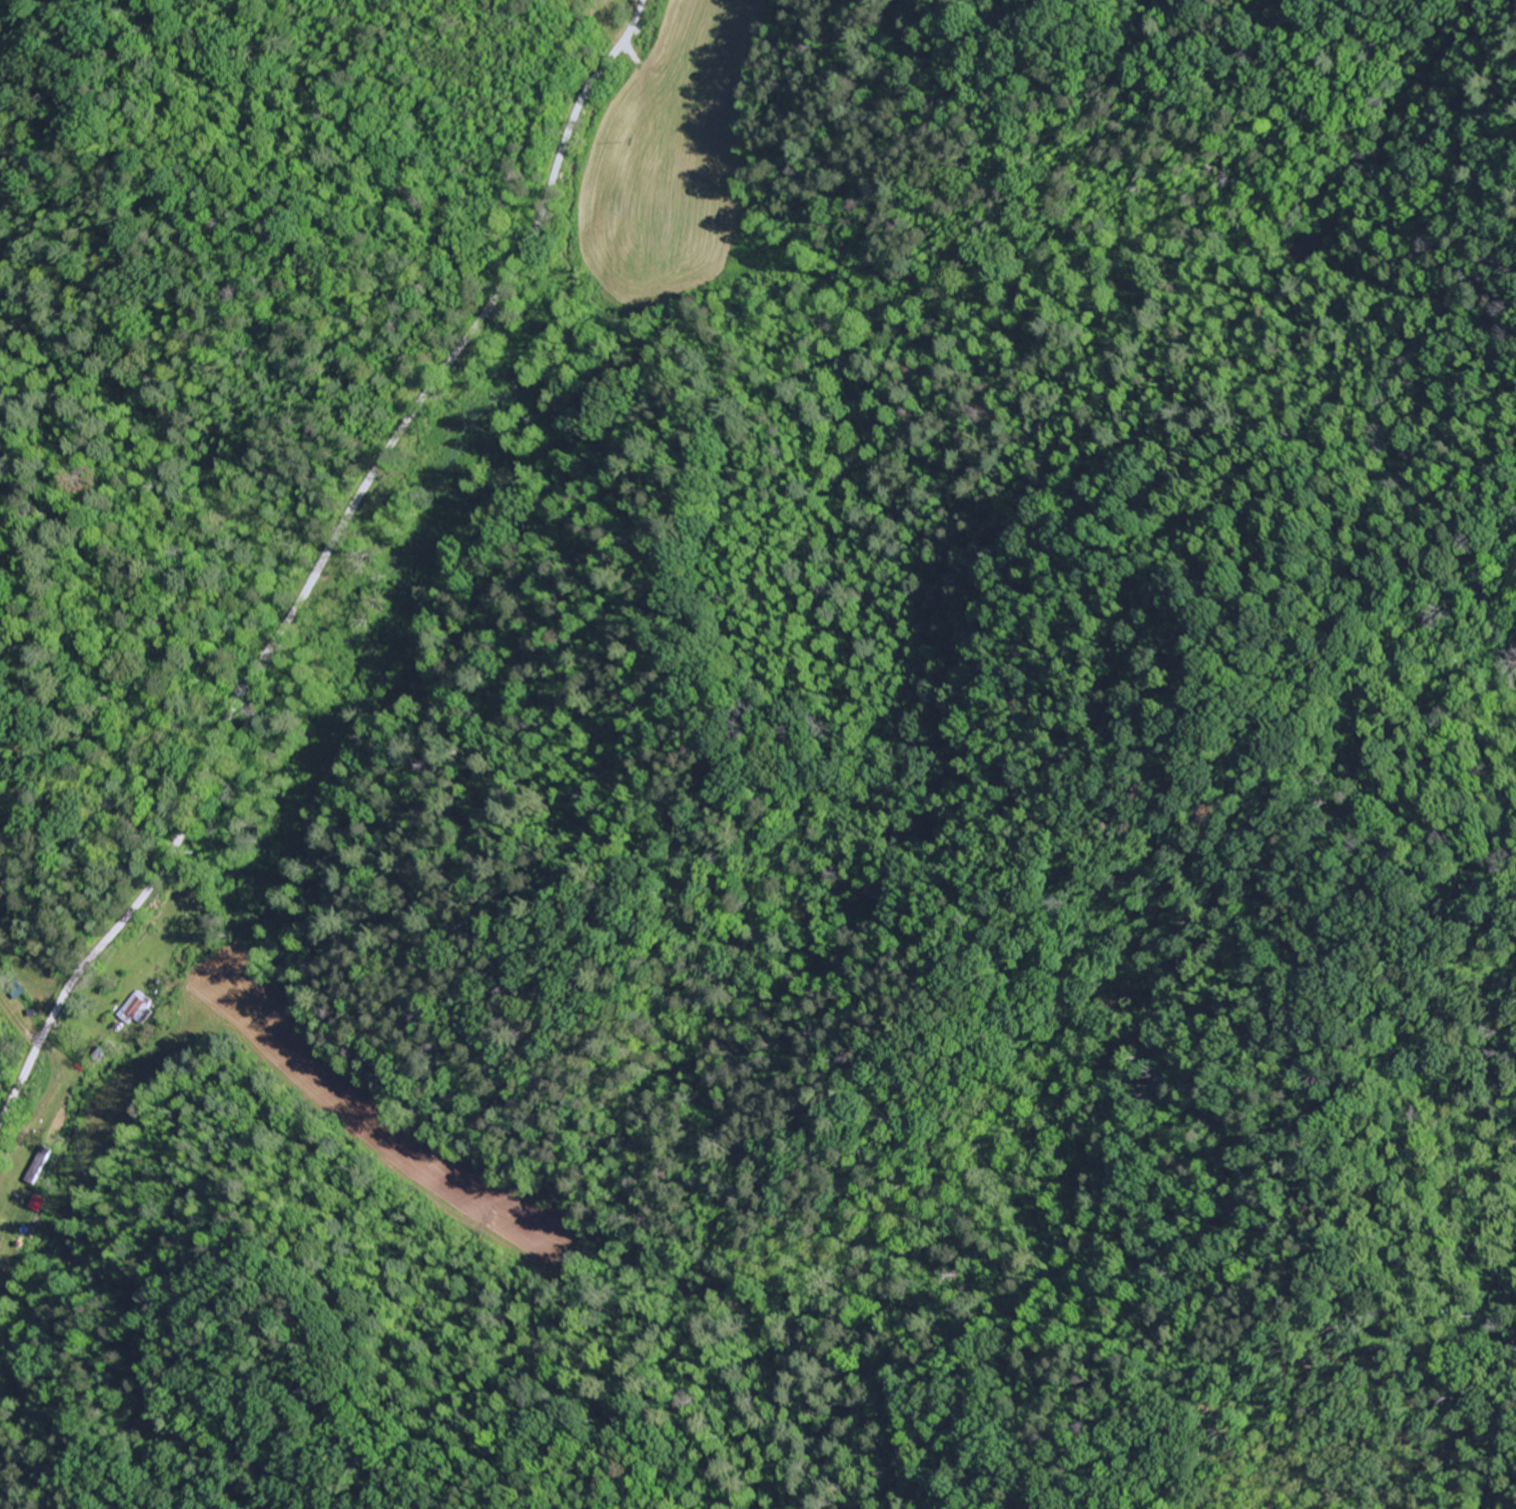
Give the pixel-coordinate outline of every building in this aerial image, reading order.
[(130,1026),(136,1020),(144,1027),(154,1014),(148,1009),(153,1003),(140,992),(119,1017),(130,1026)] [(54,1151),(45,1147),(28,1183),(36,1187),(54,1151)]
